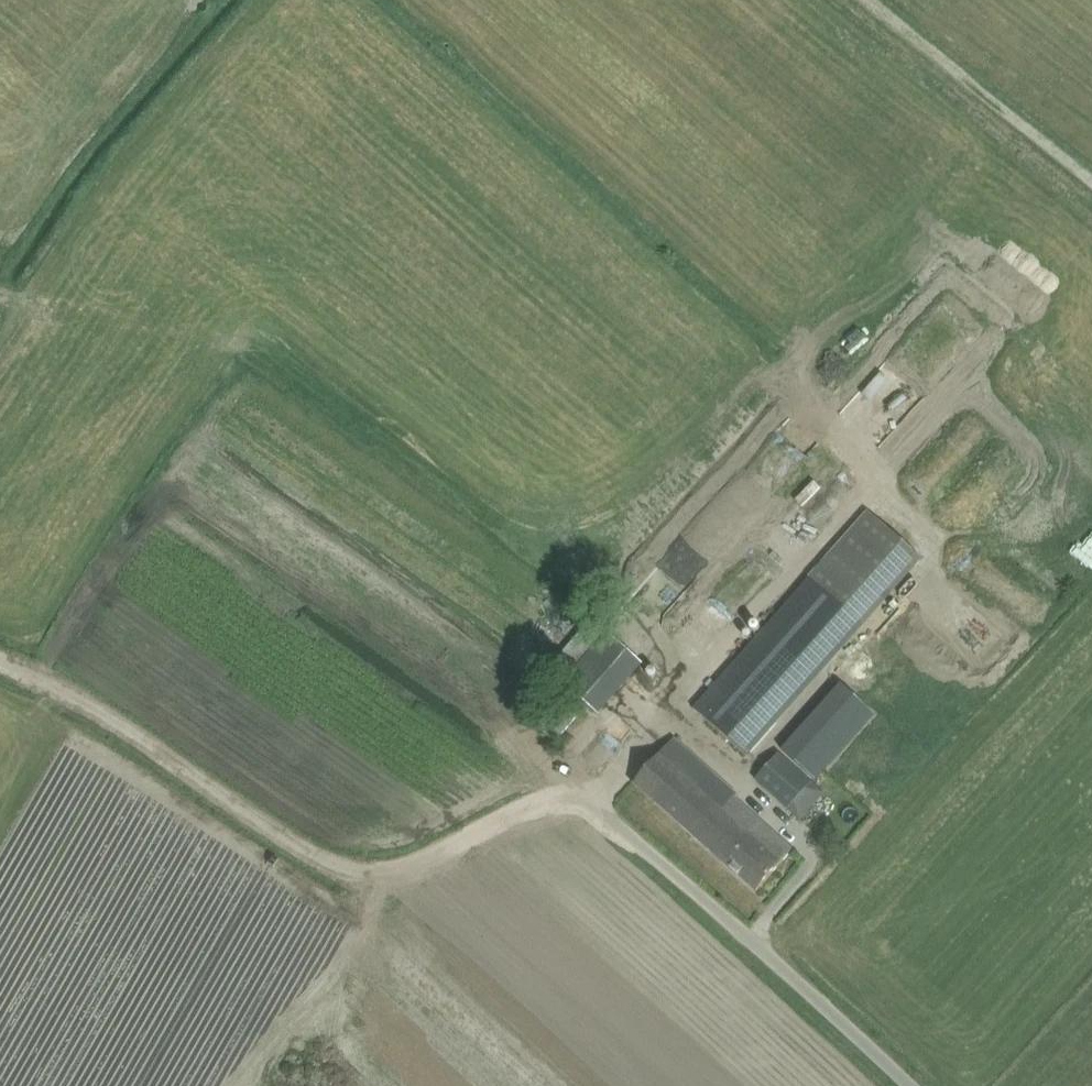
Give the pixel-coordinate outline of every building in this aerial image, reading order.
[(922,560),(867,510),(691,708),(747,757),(922,560)] [(1091,578),(1091,541),(1090,538),(1062,560),(1083,585),(1091,578)] [(597,715),(641,663),(607,634),(564,685),(597,715)] [(544,732),(556,742),(584,710),(572,699),(544,732)] [(756,892),(771,876),(793,850),(762,822),(750,836),(742,829),(754,815),(734,798),(739,792),(676,736),(634,784),(756,892)] [(811,781),(779,752),(755,780),(786,808),(811,781)]
